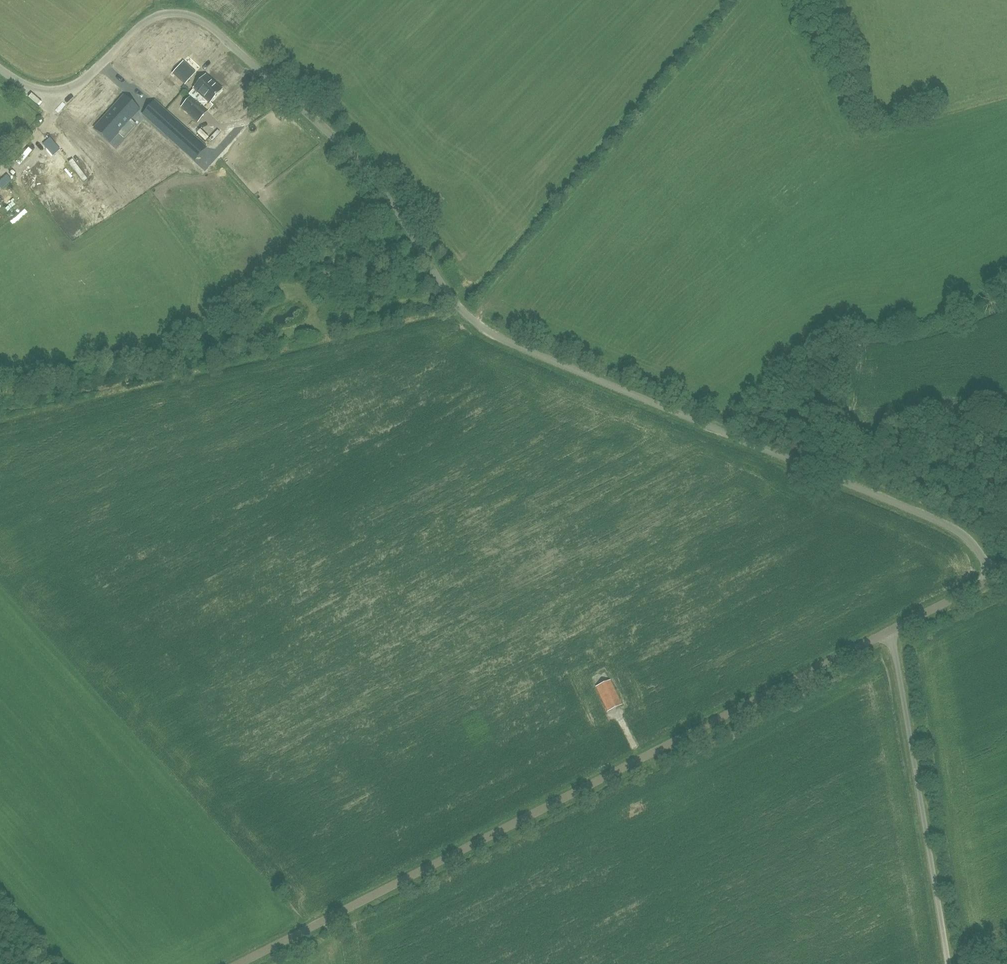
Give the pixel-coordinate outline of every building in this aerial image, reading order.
[(183,62),(172,74),(184,85),(195,73),(183,62)] [(208,101),(210,103),(221,90),(205,75),(194,88),(201,95),(199,97),(204,102),(205,101),(206,102),(208,101)] [(151,79),(148,83),(161,91),(164,86),(151,79)] [(202,107),(208,101),(206,102),(205,101),(204,102),(199,97),(196,101),(191,96),(182,107),(198,121),(207,111),(202,107)] [(103,119),(104,120),(98,127),(111,139),(136,112),(122,100),(111,112),(110,111),(103,119)] [(154,122),(193,158),(204,146),(165,111),(154,122)] [(61,133),(57,137),(70,153),(74,149),(61,133)] [(64,158),(51,142),(46,147),(60,162),(64,158)] [(117,165),(112,169),(126,184),(131,179),(117,165)] [(134,182),(130,185),(137,198),(141,195),(134,182)] [(127,202),(130,199),(124,191),(120,193),(127,202)] [(3,213),(8,219),(14,213),(9,207),(3,213)] [(607,711),(621,704),(610,680),(596,687),(607,711)]
